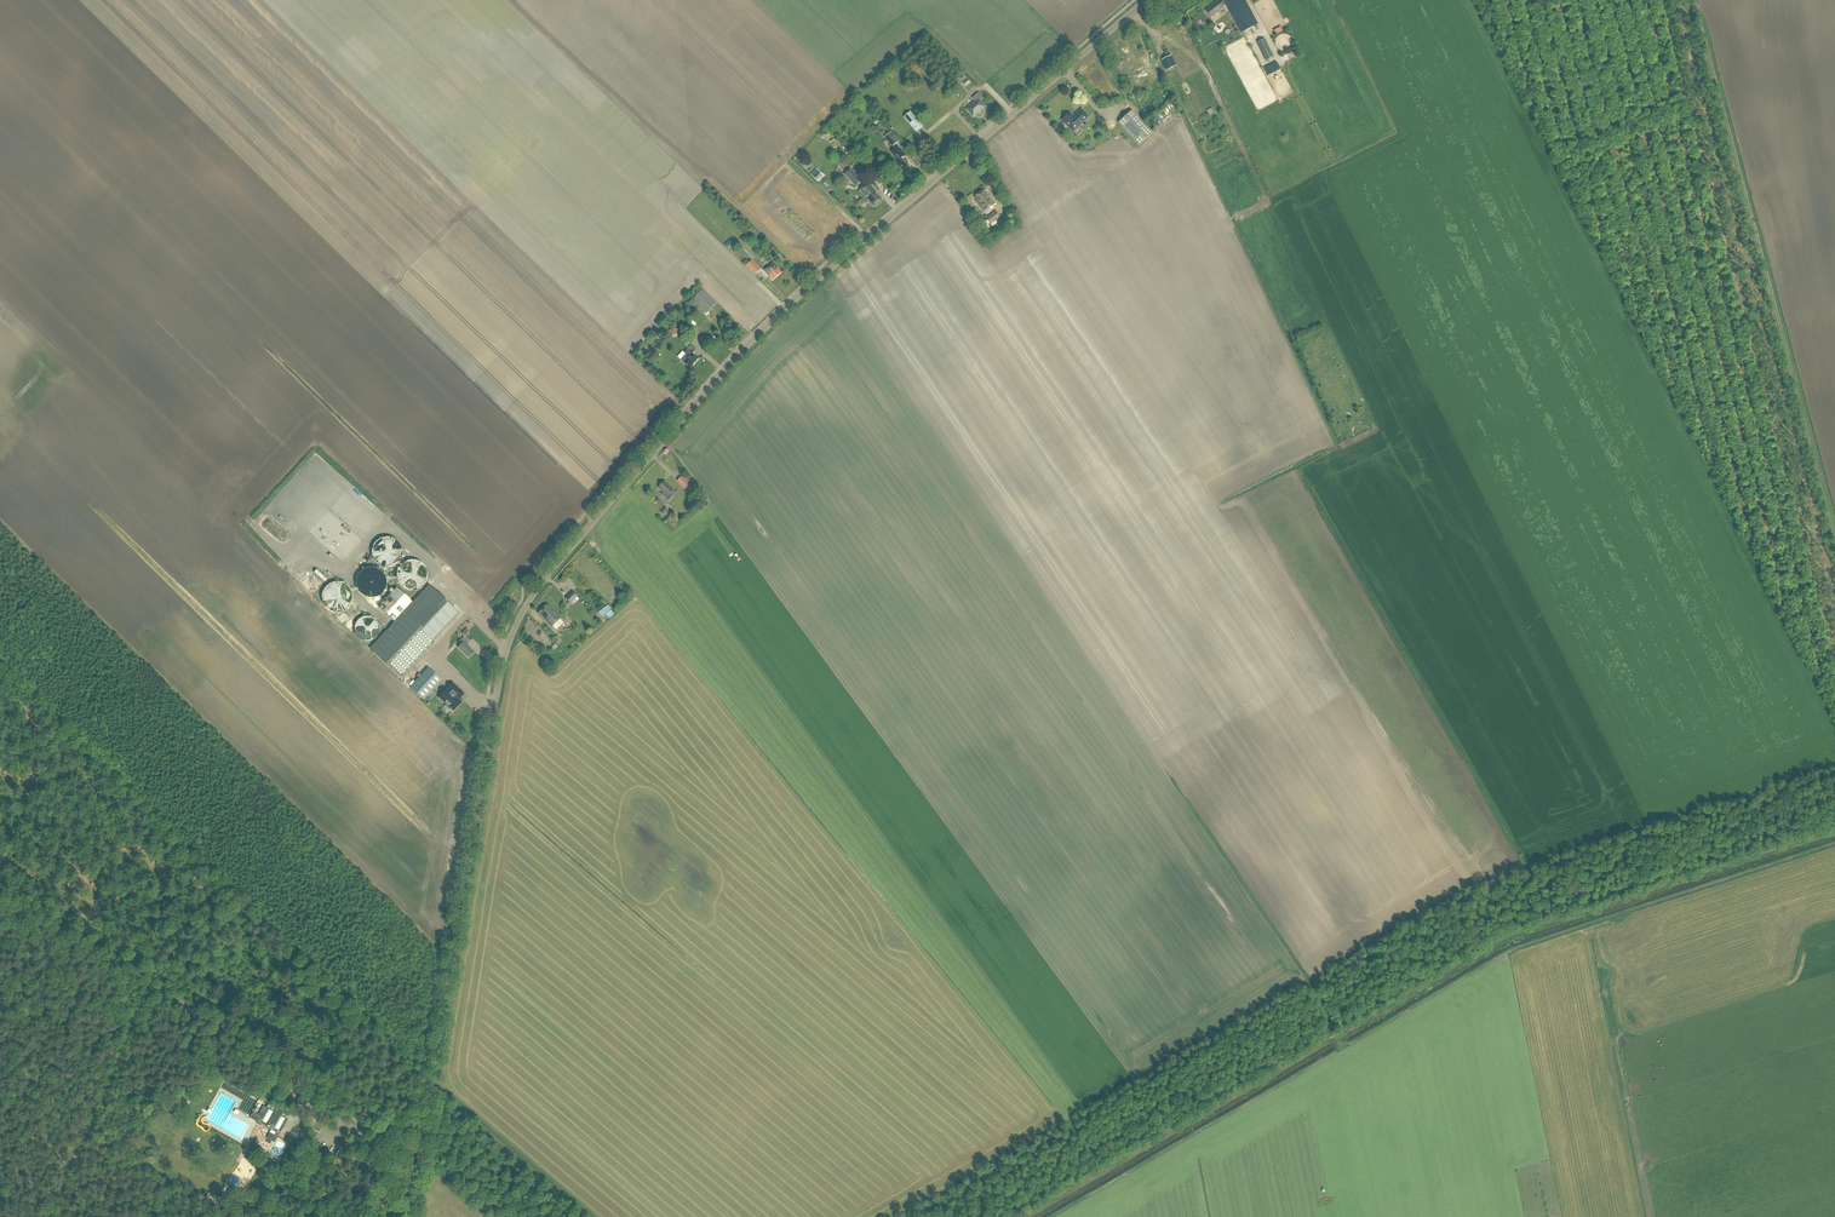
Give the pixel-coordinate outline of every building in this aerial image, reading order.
[(1245,0),(1224,0),(1223,0),(1223,1),(1220,4),(1218,0),(1211,5),(1212,6),(1205,11),(1210,18),(1223,8),(1223,7),(1226,5),(1240,33),(1258,24),(1245,0)] [(1273,57),(1265,39),(1259,41),(1268,60),(1273,57)] [(1126,59),(1136,74),(1146,68),(1140,59),(1139,60),(1135,54),(1126,59)] [(1176,66),(1171,56),(1161,60),(1166,71),(1176,66)] [(1149,72),(1135,80),(1141,90),(1155,82),(1149,72)] [(983,98),(978,92),(971,97),(975,101),(966,109),(973,116),(985,106),(980,100),(983,98)] [(1090,117),(1083,109),(1077,115),(1075,117),(1071,113),(1065,119),(1065,121),(1074,131),(1090,117)] [(1146,109),(1141,112),(1145,118),(1150,115),(1146,109)] [(1154,133),(1133,110),(1120,123),(1141,145),(1154,133)] [(923,126),(910,112),(903,118),(916,132),(923,126)] [(899,141),(891,132),(884,137),(892,147),(899,141)] [(904,156),(897,147),(891,152),(900,162),(894,167),(905,179),(912,173),(902,161),(901,161),(900,160),(904,156)] [(862,181),(851,168),(844,175),(856,187),(862,181)] [(820,172),(814,178),(819,182),(824,176),(820,172)] [(881,184),(874,175),(870,178),(878,187),(881,184)] [(874,189),(869,183),(861,190),(874,206),(882,199),(874,189)] [(996,204),(986,189),(976,197),(978,200),(977,201),(986,212),(996,204)] [(1000,217),(996,211),(985,218),(987,220),(982,224),(985,229),(989,226),(987,223),(988,222),(990,224),(1000,217)] [(760,270),(752,260),(747,265),(755,274),(760,270)] [(782,272),(773,263),(765,270),(773,280),(782,272)] [(717,303),(702,290),(692,300),(706,314),(717,303)] [(699,359),(688,349),(680,359),(684,362),(691,368),(699,359)] [(696,491),(682,476),(677,481),(692,495),(696,491)] [(676,492),(665,481),(659,488),(664,492),(661,494),(668,501),(676,492)] [(373,560),(374,562),(375,563),(376,564),(377,564),(378,565),(379,566),(380,567),(382,567),(383,567),(384,568),(386,568),(387,568),(388,568),(390,568),(391,567),(392,567),(394,566),(395,566),(396,565),(397,564),(398,563),(399,562),(400,561),(400,560),(401,559),(401,558),(402,556),(402,555),(402,554),(402,552),(402,551),(402,550),(402,548),(401,547),(401,546),(400,545),(399,543),(399,542),(398,541),(397,540),(396,540),(394,539),(393,538),(392,538),(391,537),(389,537),(388,537),(387,537),(385,537),(384,537),(383,537),(381,538),(380,538),(379,539),(378,540),(377,541),(376,542),(375,543),(374,544),(373,545),(373,546),(372,547),(372,549),(371,550),(371,551),(371,553),(371,554),(372,555),(372,557),(372,558),(373,559),(373,560)] [(401,587),(402,588),(403,588),(404,589),(406,590),(407,590),(408,591),(409,591),(411,591),(412,591),(414,591),(415,591),(416,590),(417,590),(419,589),(420,589),(421,588),(422,587),(423,586),(424,585),(425,584),(425,583),(426,582),(427,581),(427,579),(427,578),(427,577),(427,575),(427,574),(427,573),(427,571),(426,570),(426,569),(425,568),(425,566),(424,565),(423,564),(422,563),(421,563),(420,562),(418,561),(417,561),(416,560),(414,560),(413,560),(412,560),(410,560),(409,560),(408,560),(406,561),(405,561),(404,562),(403,563),(402,564),(401,565),(400,566),(399,567),(398,568),(398,569),(397,570),(397,572),(396,573),(396,574),(396,576),(396,577),(397,578),(397,580),(397,581),(398,582),(399,584),(399,585),(400,586),(401,587)] [(286,566),(289,570),(295,566),(292,562),(286,566)] [(372,567),(371,567),(370,567),(369,567),(368,568),(367,568),(366,568),(365,569),(364,569),(363,570),(362,570),(361,571),(360,572),(359,573),(358,574),(358,575),(357,576),(357,577),(356,578),(356,579),(356,580),(356,581),(356,582),(356,583),(356,584),(356,585),(356,586),(356,587),(357,588),(357,589),(357,590),(358,591),(359,592),(359,593),(360,593),(361,595),(362,596),(363,596),(364,597),(365,597),(366,597),(368,598),(369,598),(370,598),(371,598),(372,598),(373,598),(374,598),(375,598),(376,597),(377,597),(378,596),(380,596),(381,595),(382,594),(383,593),(383,592),(384,591),(384,590),(385,590),(385,589),(386,588),(386,586),(386,585),(386,584),(387,583),(386,582),(386,581),(386,580),(386,578),(385,577),(385,576),(385,575),(384,575),(383,573),(383,572),(382,572),(381,571),(380,570),(379,569),(378,569),(377,568),(376,568),(375,568),(373,567),(372,567)] [(317,569),(315,572),(325,582),(328,579),(317,569)] [(307,578),(305,581),(312,587),(314,584),(307,578)] [(326,609),(327,610),(329,610),(330,611),(331,612),(332,612),(333,612),(335,613),(336,613),(337,613),(339,613),(340,613),(341,612),(343,612),(344,611),(345,611),(346,610),(347,609),(348,608),(349,607),(350,606),(351,605),(351,604),(352,603),(352,601),(352,600),(353,599),(353,597),(352,596),(352,595),(352,593),(352,592),(351,591),(350,590),(350,588),(349,587),(348,586),(347,585),(346,585),(345,584),(344,583),(342,583),(341,582),(340,582),(338,582),(337,582),(336,582),(334,582),(333,582),(332,583),(330,583),(329,584),(328,585),(327,586),(326,587),(325,588),(324,589),(323,590),(323,591),(322,592),(322,594),(322,595),(322,596),(321,598),(322,599),(322,601),(322,602),(323,603),(323,604),(324,606),(325,607),(325,608),(326,609)] [(378,607),(394,622),(412,602),(396,588),(378,607)] [(433,588),(409,613),(435,638),(459,613),(433,588)] [(577,597),(573,592),(566,598),(571,603),(577,597)] [(562,617),(549,603),(539,612),(556,630),(564,623),(560,619),(562,617)] [(603,616),(613,611),(610,606),(600,611),(603,616)] [(400,676),(435,638),(409,613),(374,651),(400,676)] [(358,638),(359,639),(360,640),(361,640),(362,641),(363,641),(364,641),(365,641),(366,642),(367,642),(368,641),(369,641),(370,641),(372,641),(373,640),(373,639),(374,639),(375,638),(376,637),(377,636),(378,635),(378,634),(379,633),(379,631),(379,630),(379,629),(379,628),(379,627),(379,626),(378,625),(378,624),(377,623),(377,622),(376,621),(375,620),(374,619),(373,618),(372,618),(371,617),(370,617),(369,617),(368,617),(367,617),(366,617),(365,617),(364,617),(363,617),(362,618),(361,618),(360,619),(359,619),(358,620),(357,621),(357,622),(356,623),(355,623),(355,624),(355,625),(354,626),(354,628),(354,629),(354,630),(354,631),(354,632),(355,633),(355,634),(356,635),(356,636),(357,637),(358,638)] [(469,642),(464,636),(458,642),(460,645),(457,648),(468,658),(475,652),(467,644),(469,642)] [(442,680),(428,668),(411,687),(424,699),(442,680)] [(447,688),(439,697),(446,705),(445,706),(449,711),(451,709),(453,711),(462,702),(457,698),(463,692),(456,686),(451,691),(447,688)] [(290,1116),(268,1104),(261,1117),(253,1112),(250,1118),(258,1122),(257,1124),(261,1126),(262,1124),(275,1132),(274,1134),(270,1132),(267,1138),(275,1142),(290,1116)]
